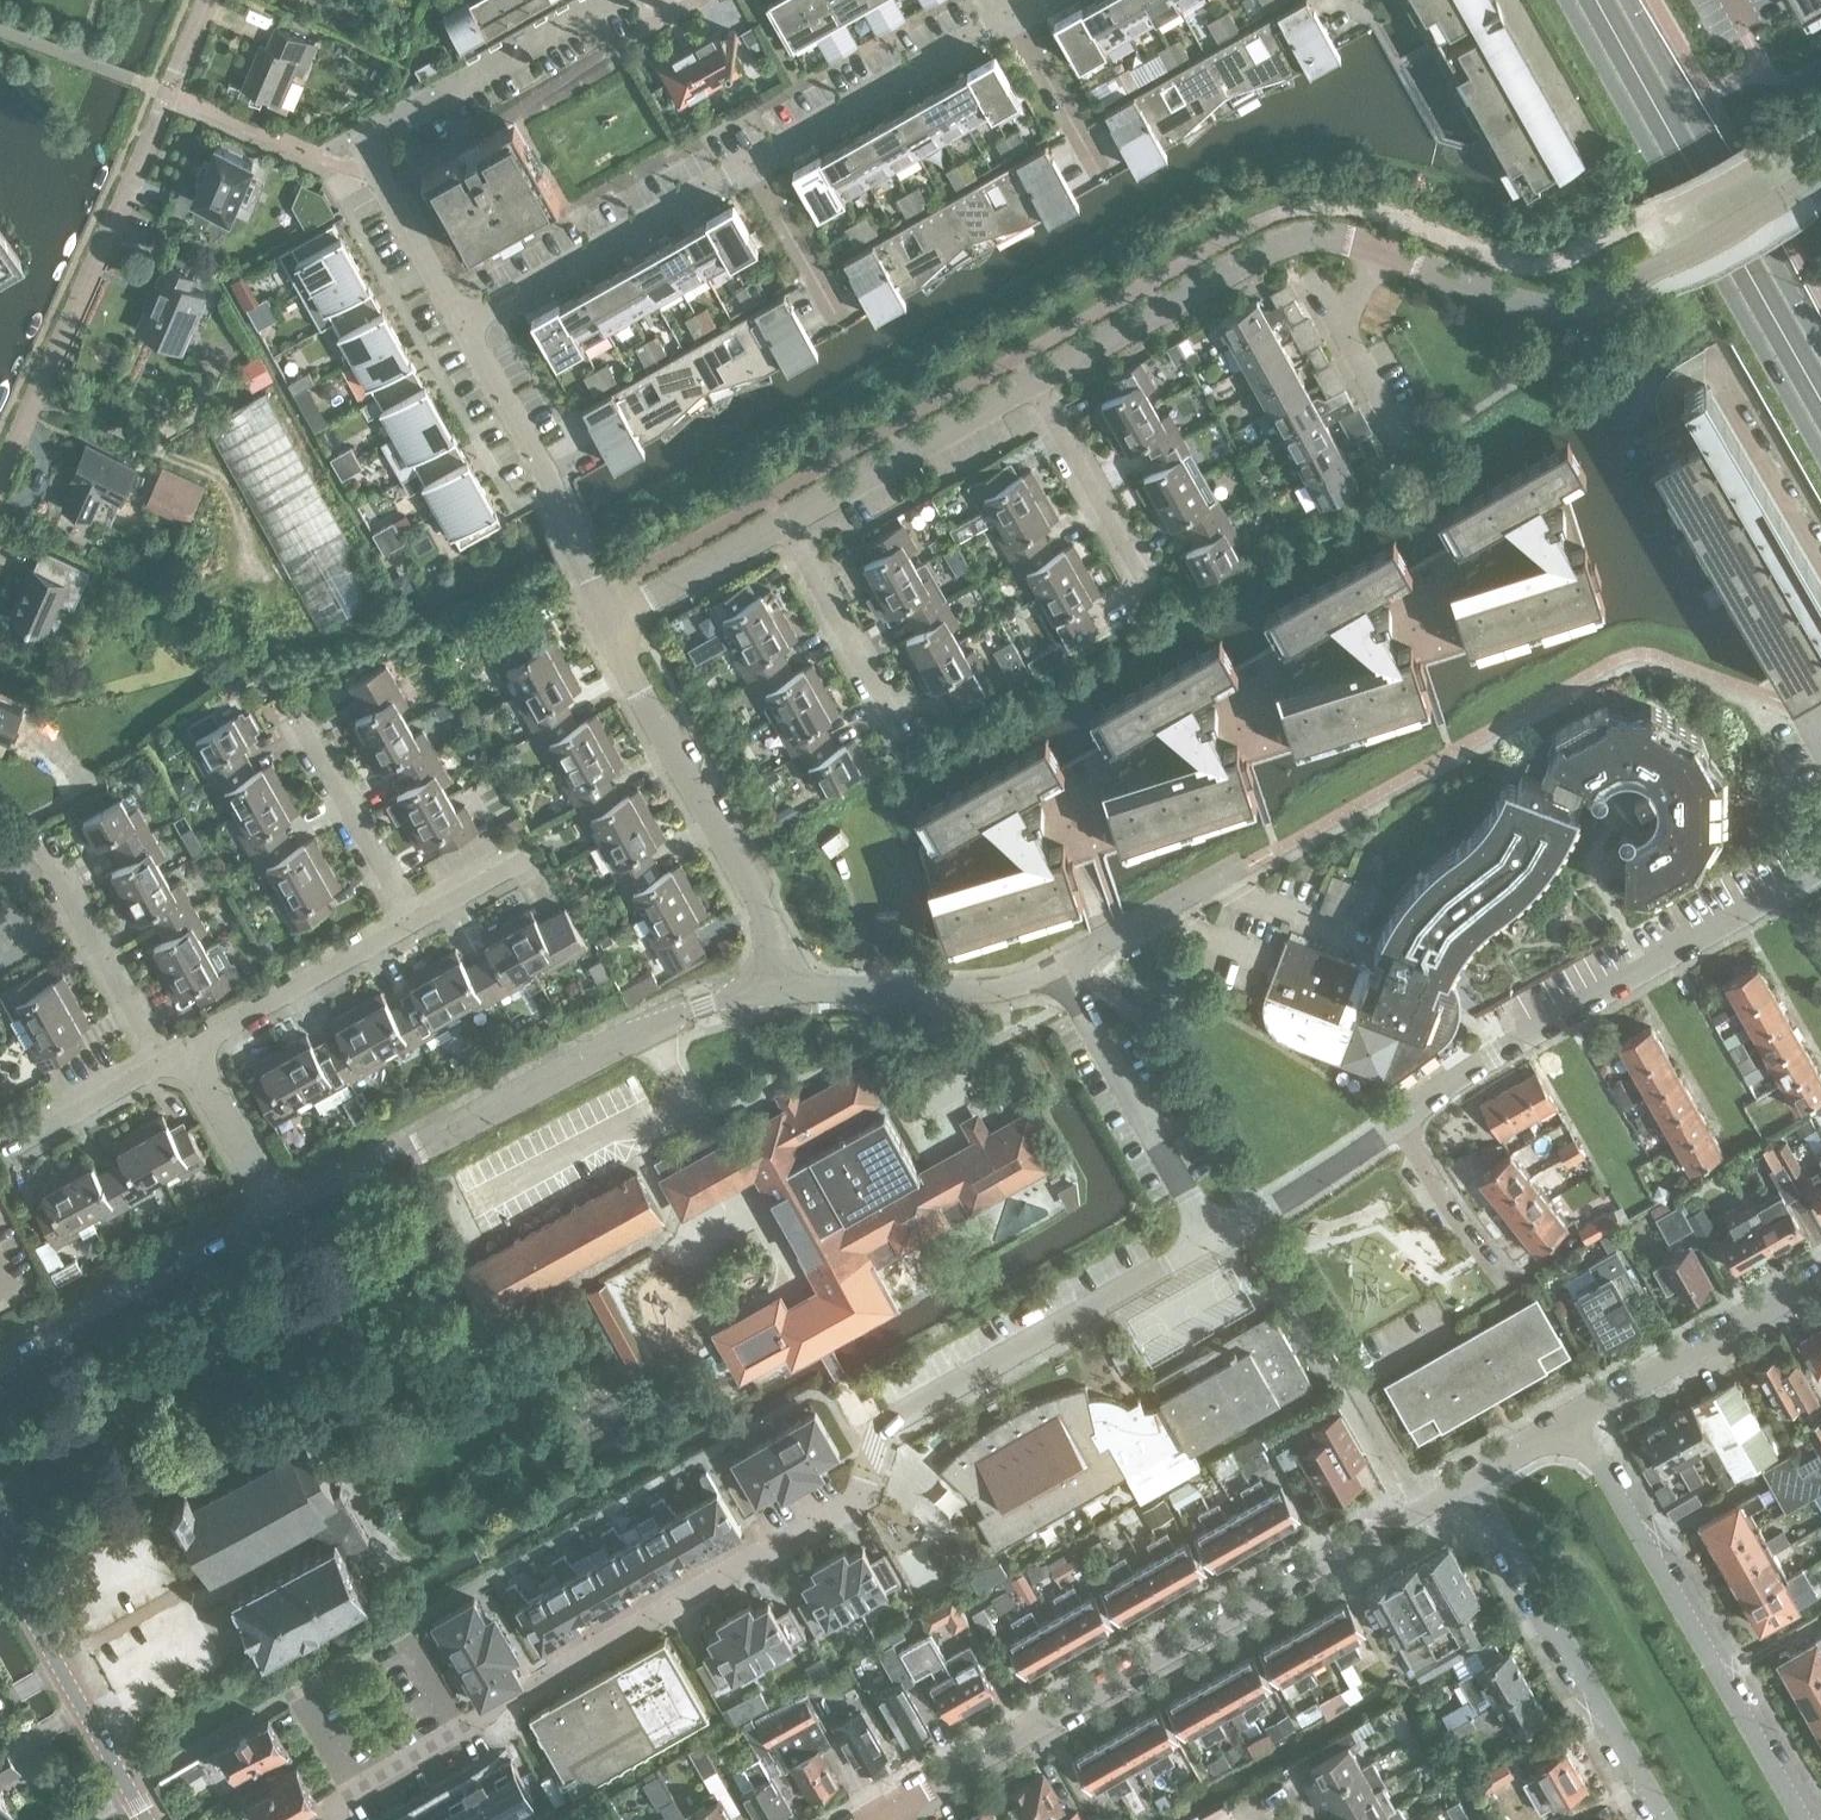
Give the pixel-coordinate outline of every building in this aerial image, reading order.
[(467,0),(462,0),(443,10),(469,56),(481,50),(479,45),(489,39),(467,0)] [(496,0),(467,0),(489,39),(492,44),(504,37),(501,32),(511,26),(496,0)] [(511,26),(514,31),(526,24),(523,20),(534,14),(526,0),(496,0),(511,26)] [(534,14),(536,18),(548,12),(546,7),(556,1),(555,0),(526,0),(534,14)] [(768,2),(781,24),(824,0),(771,0),(768,2)] [(830,59),(857,44),(843,19),(832,0),(824,0),(781,24),(793,47),(816,34),(830,59)] [(878,33),(905,17),(895,0),(832,0),(843,19),(863,7),(878,33)] [(1110,0),(1095,0),(1081,8),(1105,50),(1130,35),(1110,0)] [(1143,0),(1110,0),(1130,35),(1155,21),(1143,0)] [(1155,21),(1180,7),(1176,0),(1143,0),(1155,21)] [(1321,22),(1309,0),(1300,0),(1206,53),(1229,93),(1233,91),(1254,85),(1243,66),(1256,59),(1246,40),(1260,32),(1270,51),(1321,22)] [(1276,0),(1261,0),(1267,10),(1278,4),(1276,0)] [(1571,155),(1581,150),(1500,8),(1500,7),(1496,0),(1406,0),(1415,16),(1425,10),(1438,32),(1452,24),(1467,15),(1475,29),(1445,46),(1458,68),(1448,74),(1475,121),(1485,116),(1497,137),(1487,143),(1513,188),(1571,155)] [(1105,50),(1081,8),(1080,6),(1055,20),(1080,64),(1105,50)] [(1229,32),(1238,27),(1228,9),(1219,15),(1229,32)] [(1229,32),(1219,15),(1207,21),(1217,39),(1229,32)] [(1308,69),(1339,51),(1321,22),(1270,51),(1256,59),(1243,66),(1254,85),(1290,74),(1306,65),(1308,69)] [(276,25),(267,45),(261,42),(243,84),(281,101),(299,60),(306,63),(316,43),(276,25)] [(754,25),(741,32),(748,45),(750,44),(760,38),(761,37),(754,25)] [(680,103),(739,70),(717,32),(658,65),(680,103)] [(1179,61),(1179,60),(1189,55),(1179,38),(1169,43),(1179,61)] [(1179,61),(1169,43),(1158,50),(1167,67),(1179,61)] [(1206,53),(1106,110),(1120,136),(1171,107),(1160,88),(1174,80),(1185,99),(1198,92),(1209,110),(1224,96),(1229,93),(1206,53)] [(1020,98),(994,54),(969,69),(970,71),(994,113),(1020,98)] [(431,59),(415,68),(420,78),(437,68),(431,59)] [(1129,89),(1139,83),(1129,66),(1119,71),(1129,89)] [(970,71),(945,85),(969,127),(994,113),(970,71)] [(1129,89),(1119,71),(1106,79),(1116,96),(1129,89)] [(945,85),(920,99),(944,141),(969,127),(945,85)] [(1168,150),(1165,145),(1181,136),(1209,110),(1198,92),(1185,99),(1171,107),(1120,136),(1134,163),(1137,168),(1168,150)] [(944,141),(920,99),(895,113),(919,155),(944,141)] [(895,113),(870,128),(894,170),(919,155),(895,113)] [(423,174),(468,254),(560,202),(514,122),(423,174)] [(870,128),(845,142),(869,184),(894,170),(870,128)] [(1007,135),(1017,153),(1029,146),(1019,128),(1007,135)] [(1017,153),(1007,135),(996,141),(1006,159),(1017,153)] [(845,142),(820,156),(844,198),(869,184),(845,142)] [(1009,199),(1060,170),(1046,144),(945,201),(968,242),(972,239),(993,233),(982,215),(995,207),(985,188),(999,180),(1009,199)] [(217,145),(216,146),(194,198),(230,214),(253,161),(217,145)] [(844,198),(820,156),(819,154),(793,168),(818,213),(844,198)] [(967,181),(977,175),(967,158),(957,164),(967,181)] [(967,181),(957,164),(946,170),(956,187),(967,181)] [(1079,201),(1076,196),(1060,170),(1009,199),(995,207),(982,215),(993,233),(1029,222),(1045,213),(1048,219),(1079,201)] [(335,212),(324,191),(320,190),(303,182),(302,182),(292,204),(306,228),(335,212)] [(917,209),(907,192),(897,198),(907,215),(917,209)] [(845,259),(851,271),(859,285),(910,256),(899,237),(913,229),(924,248),(937,240),(948,259),(963,244),(968,242),(945,201),(845,259)] [(758,247),(733,203),(708,217),(709,219),(733,261),(758,247)] [(867,238),(878,232),(868,214),(857,220),(867,238)] [(733,261),(709,219),(684,233),(708,275),(733,261)] [(857,220),(845,227),(855,245),(867,238),(857,220)] [(333,222),(278,253),(300,290),(354,260),(333,222)] [(20,261),(0,233),(0,272),(20,261)] [(708,275),(684,233),(659,248),(683,290),(708,275)] [(859,285),(872,310),(873,311),(876,316),(907,298),(904,293),(920,284),(948,259),(937,240),(924,248),(910,256),(859,285)] [(683,290),(659,248),(634,262),(658,304),(683,290)] [(354,260),(300,290),(321,329),(334,322),(376,298),(375,297),(354,260)] [(136,327),(158,337),(183,348),(208,291),(192,284),(196,274),(165,262),(136,327)] [(634,262),(609,276),(633,318),(658,304),(634,262)] [(633,318),(609,276),(584,290),(608,332),(633,318)] [(745,284),(755,301),(768,294),(758,277),(745,284)] [(745,284),(735,290),(745,307),(755,301),(745,284)] [(608,332),(584,290),(559,305),(582,347),(608,332)] [(748,347),(799,319),(784,293),(684,350),(707,390),(711,387),(732,381),(721,363),(734,355),(723,336),(738,328),(748,347)] [(246,308),(252,317),(273,306),(267,296),(246,308)] [(1282,304),(1287,312),(1299,306),(1295,297),(1282,304)] [(376,298),(334,322),(355,358),(397,335),(376,298)] [(1282,304),(1265,313),(1257,298),(1220,319),(1233,342),(1270,322),(1287,312),(1282,304)] [(559,305),(558,303),(532,317),(557,361),(582,347),(559,305)] [(279,317),(273,306),(252,317),(258,328),(279,317)] [(706,329),(716,323),(706,306),(696,312),(706,329)] [(1292,322),(1305,315),(1299,306),(1287,312),(1292,322)] [(706,329),(696,312),(685,318),(695,335),(706,329)] [(817,348),(815,344),(799,319),(748,347),(734,355),(721,363),(732,381),(768,370),(784,362),(786,366),(817,348)] [(1246,365),(1283,344),(1270,322),(1233,342),(1246,365)] [(656,358),(656,357),(666,352),(657,334),(646,340),(656,358)] [(397,335),(355,358),(376,396),(418,372),(397,335)] [(656,358),(646,340),(635,346),(645,364),(656,358)] [(1177,340),(1168,346),(1176,360),(1186,355),(1177,340)] [(1307,349),(1311,358),(1324,351),(1320,342),(1307,349)] [(1258,387),(1295,367),(1283,344),(1246,365),(1258,387)] [(1196,349),(1186,355),(1192,366),(1203,359),(1196,349)] [(684,350),(584,407),(598,433),(649,404),(638,385),(652,377),(663,396),(676,388),(687,407),(702,393),(707,390),(684,350)] [(1324,351),(1311,358),(1317,368),(1330,360),(1324,351)] [(1104,381),(1112,395),(1094,405),(1108,430),(1152,405),(1145,392),(1155,386),(1140,361),(1104,381)] [(606,386),(617,380),(607,363),(596,369),(606,386)] [(1271,410),(1308,389),(1295,367),(1258,387),(1271,410)] [(596,369),(584,376),(594,393),(606,386),(596,369)] [(309,371),(288,382),(294,393),(315,381),(309,371)] [(376,396),(363,403),(371,416),(383,409),(397,433),(439,410),(418,372),(376,396)] [(1656,456),(1694,523),(1755,629),(1792,695),(1820,678),(1820,570),(1708,375),(1687,387),(1685,382),(1656,399),(1681,442),(1656,456)] [(1344,387),(1332,394),(1337,403),(1349,396),(1344,387)] [(614,464),(646,446),(643,441),(659,432),(687,407),(676,388),(663,396),(649,404),(598,433),(612,459),(614,464)] [(1271,410),(1283,432),(1337,403),(1332,394),(1324,399),(1318,396),(1313,399),(1308,389),(1271,410)] [(207,424),(275,546),(320,625),(379,592),(266,391),(207,424)] [(1342,412),(1355,405),(1349,396),(1337,403),(1342,412)] [(1283,432),(1296,455),(1333,434),(1326,422),(1342,412),(1337,403),(1283,432)] [(1139,444),(1147,457),(1183,436),(1169,412),(1159,417),(1152,405),(1108,430),(1122,454),(1139,444)] [(397,433),(383,442),(404,479),(418,471),(460,447),(439,410),(397,433)] [(1357,439),(1362,448),(1374,441),(1369,432),(1357,439)] [(1308,477),(1345,457),(1333,434),(1296,455),(1308,477)] [(1147,457),(1154,470),(1136,480),(1150,504),(1194,479),(1187,467),(1197,461),(1183,436),(1147,457)] [(1568,437),(1440,510),(1457,540),(1459,542),(1564,482),(1586,470),(1568,437)] [(1246,440),(1237,446),(1242,455),(1252,450),(1246,440)] [(1367,458),(1379,451),(1374,441),(1362,448),(1367,458)] [(138,464),(87,442),(71,478),(74,480),(62,507),(92,519),(103,494),(122,502),(138,464)] [(336,468),(357,456),(351,446),(330,457),(336,468)] [(460,447),(418,471),(440,508),(481,485),(460,447)] [(357,456),(336,468),(342,478),(363,466),(357,456)] [(1345,457),(1308,477),(1321,501),(1358,480),(1345,457)] [(1395,470),(1392,463),(1379,470),(1383,476),(1395,470)] [(983,510),(950,529),(957,542),(1001,517),(1045,492),(1031,468),(1014,478),(1006,464),(1001,466),(982,478),(969,485),(983,510)] [(205,484),(164,466),(146,505),(188,524),(205,484)] [(936,837),(919,847),(933,889),(932,889),(948,938),(951,945),(965,941),(965,942),(976,938),(1080,905),(1081,905),(1082,904),(1083,904),(1071,864),(1076,862),(1082,860),(1090,857),(1094,856),(1095,856),(1103,853),(1104,853),(1105,853),(1139,842),(1257,805),(1248,774),(1244,764),(1250,762),(1313,742),(1313,743),(1431,705),(1430,703),(1421,675),(1418,665),(1424,663),(1425,662),(1426,662),(1486,643),(1487,644),(1605,606),(1603,601),(1595,576),(1589,556),(1585,544),(1584,544),(1564,482),(1563,479),(1457,540),(1411,566),(1284,639),(1237,665),(1110,738),(1063,765),(936,837)] [(1182,519),(1189,532),(1225,511),(1212,486),(1202,492),(1194,479),(1150,504),(1164,529),(1182,519)] [(481,485),(440,508),(461,546),(503,522),(481,485)] [(1008,530),(998,536),(1012,560),(1043,543),(1049,540),(1041,527),(1059,517),(1045,492),(1001,517),(1008,530)] [(1189,532),(1196,544),(1179,554),(1193,580),(1237,555),(1229,541),(1239,535),(1225,511),(1189,532)] [(393,520),(373,532),(379,543),(400,531),(393,520)] [(903,522),(866,543),(874,557),(857,567),(871,591),(915,566),(908,553),(917,548),(903,522)] [(400,531),(379,543),(384,553),(405,541),(400,531)] [(1394,536),(1267,609),(1284,639),(1285,642),(1412,569),(1411,566),(1394,536)] [(1043,543),(1012,560),(1016,567),(1026,585),(1036,579),(1042,591),(1086,566),(1073,543),(1056,552),(1049,540),(1043,543)] [(958,543),(944,550),(957,573),(971,565),(958,543)] [(10,616),(48,633),(62,601),(74,606),(90,570),(43,549),(29,581),(26,579),(10,616)] [(902,606),(909,619),(946,598),(925,560),(915,566),(871,591),(872,594),(868,597),(878,615),(883,612),(885,616),(902,606)] [(1058,642),(1028,659),(1036,673),(1067,656),(1063,649),(1093,632),(1099,628),(1084,602),(1101,592),(1086,566),(1042,591),(1048,602),(1050,605),(1040,610),(1058,642)] [(733,625),(740,637),(784,612),(770,588),(754,597),(746,584),(708,605),(723,630),(733,625)] [(909,619),(916,631),(899,641),(913,666),(957,641),(950,628),(960,622),(946,598),(909,619)] [(782,663),(788,660),(780,647),(798,637),(784,612),(740,637),(747,650),(737,656),(751,680),(782,663)] [(537,648),(522,621),(485,642),(507,680),(517,675),(524,688),(568,663),(554,638),(537,648)] [(1220,636),(1093,708),(1110,738),(1111,741),(1239,668),(1237,665),(1220,636)] [(944,680),(959,707),(996,687),(974,648),(964,654),(957,641),(913,666),(927,690),(944,680)] [(788,660),(782,663),(751,680),(772,718),(782,712),(826,687),(812,663),(795,672),(788,660)] [(566,713),(572,710),(564,697),(582,687),(568,663),(524,688),(531,700),(521,706),(535,730),(566,713)] [(350,685),(365,712),(348,722),(362,747),(406,722),(399,709),(409,703),(387,664),(350,685)] [(1008,686),(1028,675),(1023,666),(1003,677),(1008,686)] [(824,737),(830,734),(823,722),(840,712),(826,687),(782,712),(789,725),(779,730),(793,755),(824,737)] [(455,693),(445,699),(452,710),(461,704),(455,693)] [(10,734),(11,735),(24,706),(0,695),(0,749),(3,750),(10,734)] [(1425,1031),(1432,1011),(1439,993),(1434,991),(1437,983),(1441,973),(1449,976),(1454,963),(1461,951),(1467,943),(1474,934),(1481,926),(1490,918),(1502,910),(1511,903),(1521,894),(1527,888),(1539,876),(1542,872),(1546,868),(1549,863),(1553,858),(1557,852),(1561,846),(1565,840),(1569,833),(1574,823),(1575,820),(1578,813),(1579,809),(1590,780),(1595,770),(1598,773),(1619,762),(1618,758),(1638,758),(1638,762),(1657,774),(1649,782),(1648,782),(1634,790),(1637,794),(1641,802),(1656,794),(1656,793),(1659,793),(1660,800),(1663,800),(1663,802),(1667,802),(1667,814),(1670,815),(1660,833),(1657,830),(1636,842),(1637,845),(1627,845),(1626,845),(1625,891),(1646,891),(1648,899),(1700,870),(1694,864),(1714,830),(1723,833),(1723,773),(1710,756),(1702,735),(1651,705),(1649,713),(1609,712),(1607,704),(1555,733),(1561,739),(1551,757),(1542,780),(1522,773),(1522,775),(1518,786),(1505,781),(1504,786),(1499,795),(1495,803),(1487,814),(1481,823),(1474,830),(1464,839),(1455,846),(1443,855),(1431,865),(1422,874),(1412,885),(1403,896),(1395,908),(1388,920),(1381,934),(1375,948),(1383,951),(1376,969),(1370,967),(1370,969),(1368,974),(1357,969),(1360,964),(1287,936),(1266,993),(1340,1021),(1353,1026),(1339,1061),(1340,1061),(1341,1061),(1392,1081),(1391,1081),(1392,1083),(1440,1048),(1439,1047),(1438,1047),(1420,1040),(1424,1030),(1425,1031)] [(572,710),(566,713),(535,730),(549,755),(559,749),(566,762),(610,737),(596,713),(579,723),(572,710)] [(210,779),(247,759),(240,746),(257,736),(254,731),(259,729),(250,712),(245,715),(243,711),(220,724),(213,711),(190,724),(205,750),(196,755),(210,779)] [(393,761),(400,774),(437,753),(423,729),(413,734),(406,722),(362,747),(375,771),(393,761)] [(477,731),(462,739),(471,755),(486,747),(477,731)] [(830,734),(824,737),(793,755),(807,780),(817,774),(824,788),(869,763),(854,737),(837,747),(830,734)] [(1046,735),(919,808),(936,837),(937,840),(1065,767),(1063,765),(1046,735)] [(608,788),(614,785),(606,772),(624,762),(610,737),(566,762),(573,775),(563,781),(577,805),(608,788)] [(400,774),(407,787),(390,797),(393,802),(389,804),(398,821),(402,818),(404,821),(448,796),(441,784),(451,778),(437,753),(400,774)] [(254,772),(247,759),(210,779),(224,804),(234,798),(241,811),(285,786),(271,762),(254,772)] [(186,771),(172,780),(180,794),(194,786),(186,771)] [(614,785),(608,788),(577,805),(591,830),(601,824),(608,837),(652,812),(638,788),(621,797),(614,785)] [(289,833),(282,821),(299,811),(285,786),(241,811),(248,824),(238,830),(252,854),(289,833)] [(435,836),(443,850),(480,829),(465,804),(455,809),(448,796),(404,821),(418,846),(435,836)] [(120,798),(76,823),(90,848),(108,838),(115,851),(121,848),(152,830),(138,806),(128,811),(120,798)] [(619,880),(655,859),(648,847),(666,837),(652,812),(608,837),(615,850),(605,855),(619,880)] [(822,842),(831,854),(832,853),(834,851),(837,849),(850,840),(841,828),(822,842)] [(122,864),(105,874),(119,898),(163,873),(156,861),(166,855),(152,830),(121,848),(115,851),(122,864)] [(296,846),(289,833),(252,854),(266,879),(276,873),(283,886),(328,861),(314,836),(296,846)] [(663,872),(655,859),(619,880),(633,905),(643,899),(650,912),(694,887),(680,862),(663,872)] [(295,930),(332,909),(324,895),(341,885),(328,861),(283,886),(290,899),(280,904),(295,930)] [(1321,903),(1347,915),(1362,879),(1336,868),(1321,903)] [(163,873),(119,898),(132,923),(150,913),(157,926),(163,923),(194,905),(180,881),(170,886),(163,873)] [(669,969),(705,948),(690,921),(708,912),(694,887),(650,912),(657,925),(647,930),(669,969)] [(164,939),(147,948),(161,973),(205,948),(219,940),(219,939),(204,947),(198,935),(208,930),(194,905),(163,923),(157,926),(164,939)] [(531,907),(506,920),(531,964),(544,957),(549,967),(588,946),(571,915),(567,909),(541,924),(531,907)] [(901,932),(900,910),(875,911),(876,933),(901,932)] [(492,952),(479,959),(482,965),(499,996),(509,990),(524,982),(518,972),(531,964),(506,920),(482,934),(492,952)] [(205,948),(161,973),(175,998),(192,988),(198,984),(206,998),(236,981),(243,977),(234,961),(232,963),(219,940),(205,948)] [(456,949),(432,963),(456,1007),(469,999),(475,1009),(499,996),(482,965),(479,959),(466,966),(456,949)] [(602,959),(590,965),(599,980),(610,974),(602,959)] [(417,994),(404,1001),(407,1007),(425,1038),(449,1024),(444,1014),(456,1007),(432,963),(407,977),(417,994)] [(1739,1009),(1774,989),(1759,964),(1725,984),(1739,1009)] [(37,970),(32,974),(1,991),(15,1017),(10,1020),(18,1032),(77,999),(63,974),(45,984),(37,970)] [(652,972),(623,989),(629,1000),(658,984),(652,972)] [(1753,1034),(1788,1014),(1774,989),(1739,1009),(1753,1034)] [(381,991),(357,1005),(382,1049),(395,1042),(400,1052),(425,1038),(407,1007),(395,1014),(391,1008),(381,991)] [(81,1047),(74,1034),(91,1024),(77,999),(18,1032),(25,1045),(30,1042),(45,1068),(81,1047)] [(342,1036),(329,1043),(333,1049),(350,1080),(375,1066),(387,1059),(382,1049),(357,1005),(332,1019),(342,1036)] [(1726,1007),(1711,1016),(1716,1023),(1730,1015),(1726,1007)] [(1768,1059),(1802,1039),(1788,1014),(1753,1034),(1768,1059)] [(1633,1069),(1667,1050),(1652,1024),(1618,1043),(1633,1069)] [(1744,1026),(1724,1038),(1730,1048),(1742,1040),(1750,1036),(1744,1026)] [(307,1033),(282,1047),(307,1091),(320,1084),(326,1094),(350,1080),(333,1049),(329,1043),(317,1051),(307,1033)] [(1782,1083),(1816,1064),(1802,1039),(1768,1059),(1782,1083)] [(271,1084),(257,1092),(275,1123),(300,1108),(294,1098),(307,1091),(282,1047),(258,1061),(268,1078),(271,1084)] [(1647,1094),(1681,1074),(1667,1050),(1633,1069),(1647,1094)] [(1749,1053),(1737,1060),(1744,1073),(1748,1071),(1757,1066),(1749,1053)] [(1744,1073),(1743,1074),(1749,1084),(1763,1076),(1771,1071),(1765,1061),(1757,1066),(1748,1071),(1744,1073)] [(1816,1064),(1782,1083),(1796,1109),(1820,1095),(1820,1072),(1816,1064)] [(755,1177),(820,1293),(1006,1188),(1050,1163),(1030,1128),(1033,1126),(1026,1113),(990,1133),(983,1121),(974,1126),(968,1129),(975,1142),(919,1173),(884,1108),(861,1067),(801,1101),(798,1096),(788,1102),(784,1104),(787,1110),(739,1136),(731,1121),(730,1119),(656,1160),(660,1167),(686,1215),(696,1209),(750,1180),(755,1177)] [(1557,1106),(1537,1070),(1509,1086),(1529,1122),(1557,1106)] [(1661,1119),(1695,1099),(1681,1074),(1647,1094),(1661,1119)] [(1622,1081),(1611,1088),(1622,1108),(1633,1102),(1622,1081)] [(1529,1122),(1509,1086),(1480,1102),(1500,1138),(1529,1122)] [(1675,1144),(1710,1124),(1695,1099),(1661,1119),(1675,1144)] [(360,1103),(349,1110),(356,1121),(367,1115),(360,1103)] [(1639,1113),(1629,1118),(1636,1131),(1646,1126),(1639,1113)] [(138,1128),(163,1172),(176,1165),(182,1175),(207,1161),(186,1124),(173,1132),(163,1114),(138,1128)] [(1810,1119),(1796,1127),(1801,1136),(1804,1134),(1815,1127),(1810,1119)] [(1710,1124),(1675,1144),(1690,1170),(1724,1150),(1710,1124)] [(124,1159),(111,1167),(131,1203),(156,1189),(150,1179),(163,1172),(138,1128),(114,1142),(124,1159)] [(1531,1128),(1521,1133),(1526,1142),(1536,1136),(1531,1128)] [(1579,1147),(1575,1139),(1557,1149),(1562,1157),(1579,1147)] [(1776,1146),(1785,1162),(1791,1173),(1802,1167),(1787,1141),(1776,1146)] [(1567,1165),(1584,1155),(1579,1147),(1562,1157),(1567,1165)] [(1479,1177),(1499,1201),(1530,1175),(1511,1151),(1479,1177)] [(111,1167),(98,1174),(88,1156),(63,1170),(88,1214),(101,1207),(107,1217),(131,1203),(111,1167)] [(1791,1173),(1785,1162),(1771,1169),(1779,1185),(1783,1183),(1791,1195),(1800,1190),(1791,1173)] [(1820,1202),(1820,1168),(1806,1176),(1820,1202)] [(88,1214),(63,1170),(39,1184),(49,1201),(35,1209),(56,1246),(81,1231),(76,1221),(88,1214)] [(637,1170),(461,1269),(488,1315),(489,1314),(663,1216),(638,1171),(637,1170)] [(1499,1201),(1518,1224),(1549,1199),(1530,1175),(1499,1201)] [(1805,1230),(1782,1190),(1757,1204),(1753,1197),(1743,1202),(1770,1250),(1805,1230)] [(1518,1224),(1537,1248),(1568,1223),(1549,1199),(1518,1224)] [(1718,1238),(1735,1270),(1770,1250),(1743,1202),(1724,1213),(1734,1229),(1718,1238)] [(1693,1227),(1680,1204),(1656,1217),(1669,1240),(1693,1227)] [(1717,1232),(1703,1207),(1688,1215),(1702,1240),(1717,1232)] [(1579,1227),(1587,1241),(1620,1222),(1612,1208),(1579,1227)] [(1677,1285),(1685,1299),(1712,1283),(1690,1246),(1684,1249),(1682,1245),(1665,1254),(1668,1258),(1654,1266),(1668,1290),(1677,1285)] [(66,1264),(51,1272),(58,1284),(83,1270),(76,1258),(66,1264)] [(1638,1287),(1621,1258),(1606,1267),(1610,1275),(1578,1293),(1606,1343),(1639,1324),(1623,1295),(1638,1287)] [(605,1284),(589,1292),(597,1305),(612,1296),(605,1284)] [(1565,1352),(1560,1344),(1535,1299),(1390,1382),(1395,1393),(1389,1396),(1395,1408),(1402,1405),(1413,1424),(1420,1436),(1439,1424),(1492,1394),(1545,1364),(1565,1352)] [(1183,1363),(1151,1381),(1161,1397),(1164,1404),(1185,1440),(1191,1450),(1279,1400),(1280,1402),(1313,1384),(1291,1346),(1272,1312),(1183,1363)] [(1799,1343),(1818,1376),(1820,1374),(1820,1330),(1799,1343)] [(638,1344),(623,1353),(630,1365),(646,1357),(638,1344)] [(1753,1366),(1780,1414),(1797,1405),(1803,1415),(1820,1404),(1820,1403),(1798,1361),(1788,1366),(1781,1352),(1753,1366)] [(1693,1403),(1729,1466),(1735,1478),(1777,1454),(1734,1380),(1693,1403)] [(955,1454),(940,1468),(973,1498),(976,1496),(981,1503),(985,1512),(978,1517),(996,1549),(1127,1475),(1134,1487),(1141,1500),(1200,1466),(1191,1450),(1185,1440),(1164,1404),(1155,1408),(1145,1410),(1139,1400),(1138,1400),(1135,1402),(1130,1405),(1128,1406),(1119,1401),(1110,1397),(1099,1396),(1089,1398),(1086,1385),(1069,1389),(1054,1394),(1033,1403),(1021,1408),(1012,1413),(996,1422),(989,1427),(976,1436),(965,1445),(955,1454)] [(1330,1396),(1320,1402),(1329,1416),(1338,1410),(1330,1396)] [(1693,1403),(1668,1418),(1690,1455),(1703,1448),(1717,1473),(1729,1466),(1693,1403)] [(775,1434),(803,1483),(804,1483),(802,1480),(815,1472),(812,1467),(840,1451),(816,1410),(775,1434)] [(1364,1458),(1363,1457),(1365,1456),(1340,1414),(1320,1425),(1328,1440),(1301,1455),(1327,1502),(1361,1483),(1351,1466),(1364,1458)] [(1651,1447),(1653,1451),(1664,1469),(1679,1461),(1693,1487),(1704,1479),(1690,1455),(1668,1418),(1643,1432),(1646,1437),(1644,1440),(1648,1447),(1651,1447)] [(1820,1457),(1820,1456),(1820,1419),(1804,1428),(1820,1457)] [(1262,1430),(1231,1448),(1239,1461),(1252,1454),(1263,1448),(1270,1444),(1262,1430)] [(803,1484),(803,1483),(775,1434),(733,1458),(757,1499),(785,1483),(788,1488),(801,1481),(803,1484)] [(177,1492),(183,1503),(177,1506),(191,1530),(193,1529),(195,1532),(193,1533),(195,1537),(197,1541),(199,1540),(201,1543),(199,1544),(213,1568),(229,1559),(231,1563),(250,1552),(253,1551),(250,1547),(268,1537),(270,1541),(272,1540),(270,1536),(287,1526),(289,1530),(292,1529),(290,1525),(307,1515),(309,1519),(312,1518),(309,1514),(329,1503),(327,1499),(340,1492),(338,1488),(308,1435),(295,1442),(294,1440),(274,1451),(272,1447),(269,1448),(271,1453),(255,1462),(252,1458),(250,1460),(252,1464),(235,1473),(233,1469),(230,1471),(232,1475),(215,1484),(213,1480),(195,1490),(191,1483),(177,1492)] [(1231,1448),(1209,1460),(1219,1478),(1241,1465),(1241,1464),(1239,1461),(1231,1448)] [(1820,1490),(1820,1468),(1818,1462),(1801,1472),(1790,1452),(1762,1468),(1785,1510),(1820,1490)] [(1252,1454),(1239,1461),(1241,1464),(1241,1465),(1246,1474),(1259,1466),(1252,1454)] [(1655,1461),(1643,1467),(1651,1481),(1662,1474),(1655,1461)] [(692,1503),(716,1544),(742,1529),(707,1470),(701,1474),(708,1494),(692,1503)] [(1300,1519),(1281,1485),(1269,1492),(1261,1478),(1251,1483),(1278,1532),(1300,1519)] [(1668,1480),(1655,1488),(1663,1502),(1676,1495),(1668,1480)] [(1176,1507),(1201,1492),(1197,1485),(1189,1481),(1169,1492),(1176,1507)] [(1278,1532),(1251,1483),(1241,1489),(1249,1503),(1238,1509),(1257,1544),(1278,1532)] [(232,1592),(251,1626),(265,1650),(370,1591),(358,1569),(362,1566),(351,1547),(369,1536),(341,1487),(338,1488),(340,1492),(327,1499),(329,1503),(309,1514),(312,1518),(309,1519),(322,1542),(232,1592)] [(1701,1535),(1709,1536),(1716,1549),(1755,1527),(1747,1513),(1766,1502),(1759,1490),(1740,1500),(1701,1523),(1697,1529),(1701,1535)] [(1696,1491),(1667,1508),(1672,1517),(1702,1500),(1696,1491)] [(657,1499),(693,1561),(694,1560),(692,1558),(716,1544),(692,1503),(676,1512),(663,1496),(657,1499)] [(1150,1522),(1171,1510),(1164,1498),(1143,1510),(1150,1522)] [(657,1499),(651,1503),(659,1522),(643,1532),(667,1573),(691,1559),(692,1561),(693,1561),(657,1499)] [(1238,1509),(1227,1515),(1218,1501),(1208,1507),(1236,1556),(1257,1544),(1238,1509)] [(1236,1556),(1208,1507),(1198,1513),(1207,1527),(1195,1534),(1214,1568),(1236,1556)] [(608,1528),(643,1590),(644,1589),(643,1587),(667,1573),(643,1532),(627,1541),(614,1525),(608,1528)] [(1755,1527),(1716,1549),(1731,1575),(1789,1541),(1781,1527),(1762,1538),(1755,1527)] [(594,1560),(618,1602),(642,1588),(643,1590),(608,1528),(602,1531),(610,1551),(594,1560)] [(1175,1545),(1167,1531),(1157,1537),(1185,1585),(1206,1573),(1187,1538),(1175,1545)] [(1185,1585),(1157,1537),(1147,1542),(1155,1556),(1144,1563),(1163,1597),(1185,1585)] [(1099,1538),(1083,1548),(1090,1560),(1107,1551),(1099,1538)] [(1789,1541),(1731,1575),(1745,1600),(1785,1578),(1777,1565),(1796,1554),(1789,1541)] [(1127,1549),(1136,1564),(1148,1557),(1140,1542),(1127,1549)] [(1448,1542),(1417,1560),(1448,1615),(1448,1616),(1460,1638),(1447,1646),(1455,1659),(1481,1644),(1467,1618),(1459,1622),(1454,1612),(1461,1608),(1480,1597),(1460,1564),(1448,1542)] [(829,1555),(857,1604),(885,1588),(886,1589),(901,1580),(884,1551),(871,1559),(864,1547),(849,1555),(845,1546),(829,1555)] [(1064,1552),(1047,1562),(1051,1569),(1068,1559),(1064,1552)] [(558,1557),(594,1618),(595,1618),(594,1616),(618,1602),(594,1560),(577,1570),(564,1553),(558,1557)] [(1068,1559),(1051,1569),(1056,1578),(1082,1563),(1076,1554),(1068,1559)] [(829,1555),(814,1565),(818,1573),(804,1581),(812,1594),(798,1602),(815,1630),(830,1621),(829,1620),(857,1604),(829,1555)] [(1115,1561),(1142,1609),(1163,1597),(1144,1563),(1133,1569),(1125,1555),(1115,1561)] [(544,1589),(568,1631),(592,1616),(594,1619),(594,1618),(558,1557),(552,1560),(560,1580),(544,1589)] [(1004,1557),(974,1570),(980,1586),(1011,1573),(1004,1557)] [(1392,1574),(1392,1575),(1435,1653),(1447,1646),(1460,1638),(1448,1616),(1448,1615),(1417,1560),(1392,1574)] [(1039,1561),(1026,1568),(1033,1582),(1046,1575),(1039,1561)] [(1120,1622),(1142,1609),(1115,1561),(1105,1567),(1113,1580),(1101,1587),(1120,1622)] [(1785,1578),(1745,1600),(1761,1627),(1766,1630),(1771,1627),(1771,1621),(1817,1595),(1803,1568),(1785,1578)] [(1022,1569),(1010,1576),(1020,1593),(1022,1592),(1032,1586),(1022,1569)] [(1366,1589),(1366,1590),(1394,1639),(1396,1637),(1410,1662),(1419,1657),(1421,1657),(1422,1659),(1435,1653),(1392,1575),(1366,1589)] [(508,1586),(543,1645),(568,1631),(544,1589),(528,1599),(515,1582),(508,1586)] [(1063,1590),(1091,1638),(1113,1626),(1093,1592),(1082,1598),(1074,1584),(1063,1590)] [(1008,1589),(992,1598),(1000,1612),(1015,1603),(1008,1589)] [(1062,1610),(1051,1616),(1070,1650),(1091,1638),(1063,1590),(1054,1595),(1062,1610)] [(954,1595),(920,1613),(929,1629),(948,1619),(963,1611),(954,1595)] [(456,1660),(457,1663),(507,1633),(506,1632),(503,1634),(496,1621),(491,1624),(475,1597),(433,1621),(456,1660)] [(1366,1634),(1346,1600),(1324,1612),(1352,1661),(1362,1655),(1354,1641),(1366,1634)] [(734,1611),(763,1659),(791,1643),(792,1644),(807,1635),(790,1606),(776,1614),(769,1602),(755,1610),(750,1602),(734,1611)] [(997,1629),(983,1604),(971,1611),(985,1636),(997,1629)] [(1070,1650),(1051,1616),(1040,1622),(1031,1608),(1021,1614),(1030,1628),(1049,1662),(1070,1650)] [(734,1611),(705,1628),(717,1649),(704,1657),(720,1686),(735,1677),(735,1675),(763,1659),(734,1611)] [(1352,1661),(1324,1612),(1303,1625),(1323,1659),(1334,1652),(1342,1666),(1352,1661)] [(1049,1662),(1030,1628),(1021,1614),(1011,1619),(1020,1634),(1008,1641),(1027,1675),(1049,1662)] [(906,1636),(901,1626),(900,1624),(886,1632),(888,1635),(892,1643),(906,1636)] [(1323,1659),(1303,1625),(1282,1636),(1310,1685),(1320,1679),(1311,1665),(1323,1659)] [(972,1704),(953,1670),(945,1656),(930,1631),(899,1649),(915,1677),(931,1668),(937,1679),(929,1683),(950,1717),(972,1704)] [(504,1636),(507,1634),(507,1633),(457,1663),(459,1665),(481,1703),(523,1679),(507,1651),(512,1648),(504,1636)] [(1260,1649),(1288,1697),(1310,1685),(1282,1636),(1260,1649)] [(1794,1686),(1820,1671),(1820,1636),(1790,1653),(1785,1650),(1779,1653),(1779,1660),(1794,1686)] [(574,1793),(657,1746),(710,1715),(665,1637),(529,1715),(545,1743),(569,1784),(574,1793)] [(893,1643),(878,1652),(897,1683),(879,1694),(907,1743),(930,1730),(911,1697),(905,1687),(915,1681),(893,1643)] [(995,1691),(976,1657),(968,1643),(945,1656),(953,1670),(972,1704),(995,1691)] [(1447,1646),(1435,1653),(1443,1666),(1455,1659),(1447,1646)] [(1509,1650),(1475,1669),(1453,1682),(1464,1702),(1442,1715),(1449,1727),(1471,1714),(1528,1682),(1509,1650)] [(1272,1688),(1252,1653),(1230,1666),(1258,1714),(1268,1709),(1260,1695),(1272,1688)] [(1435,1653),(1422,1659),(1430,1673),(1443,1666),(1435,1653)] [(822,1655),(805,1664),(814,1680),(831,1670),(822,1655)] [(1258,1714),(1230,1666),(1209,1678),(1229,1712),(1240,1706),(1248,1720),(1258,1714)] [(1809,1712),(1820,1705),(1820,1671),(1794,1686),(1809,1712)] [(1229,1712),(1209,1678),(1188,1690),(1216,1738),(1226,1732),(1218,1719),(1229,1712)] [(1528,1682),(1471,1714),(1449,1727),(1455,1738),(1500,1712),(1512,1733),(1546,1714),(1528,1682)] [(772,1705),(763,1688),(730,1706),(739,1723),(772,1705)] [(1216,1738),(1188,1690),(1167,1702),(1186,1737),(1198,1730),(1206,1744),(1216,1738)] [(1349,1704),(1342,1691),(1321,1702),(1329,1715),(1349,1704)] [(837,1784),(836,1781),(819,1752),(833,1743),(807,1697),(772,1717),(767,1710),(754,1718),(785,1771),(794,1765),(813,1798),(815,1797),(817,1801),(830,1794),(828,1790),(837,1784)] [(1820,1733),(1820,1705),(1809,1712),(1820,1733)] [(1179,1741),(1159,1707),(1137,1719),(1165,1768),(1175,1762),(1167,1748),(1179,1741)] [(887,1754),(860,1710),(835,1724),(861,1770),(887,1754)] [(1288,1712),(1265,1725),(1268,1730),(1274,1740),(1296,1727),(1288,1712)] [(288,1750),(269,1717),(220,1745),(236,1774),(272,1753),(274,1758),(288,1750)] [(741,1724),(755,1748),(747,1753),(751,1759),(743,1764),(744,1765),(733,1771),(743,1790),(761,1819),(773,1819),(791,1809),(765,1764),(775,1758),(752,1718),(741,1724)] [(1165,1768),(1137,1719),(1116,1731),(1135,1765),(1146,1759),(1155,1774),(1165,1768)] [(1114,1777),(1122,1792),(1123,1792),(1133,1786),(1124,1772),(1135,1765),(1116,1731),(1095,1743),(1114,1777)] [(1256,1737),(1246,1743),(1254,1757),(1264,1751),(1256,1737)] [(0,1740),(0,1776),(17,1767),(11,1755),(2,1739),(0,1740)] [(1311,1795),(1362,1767),(1372,1761),(1372,1760),(1362,1766),(1353,1751),(1361,1746),(1356,1739),(1349,1744),(1311,1764),(1318,1776),(1304,1783),(1311,1795)] [(1101,1804),(1122,1792),(1114,1777),(1095,1743),(1073,1756),(1101,1804)] [(1233,1744),(1223,1750),(1224,1752),(1230,1761),(1240,1755),(1233,1744)] [(1552,1804),(1586,1784),(1565,1746),(1531,1766),(1534,1773),(1527,1777),(1539,1798),(1546,1794),(1552,1804)] [(515,1756),(403,1819),(496,1819),(534,1798),(516,1767),(520,1764),(515,1756)] [(1505,1759),(1476,1776),(1484,1791),(1514,1775),(1505,1759)] [(1375,1789),(1382,1785),(1385,1783),(1372,1761),(1362,1767),(1311,1795),(1318,1808),(1331,1799),(1337,1810),(1375,1789)] [(297,1766),(283,1774),(286,1778),(251,1799),(263,1819),(281,1819),(317,1799),(297,1766)] [(723,1803),(733,1797),(717,1768),(704,1776),(713,1791),(703,1797),(707,1804),(694,1811),(699,1819),(733,1819),(723,1803)] [(673,1797),(674,1797),(660,1773),(643,1783),(657,1806),(662,1804),(667,1813),(654,1819),(686,1819),(673,1797)] [(1064,1811),(1042,1774),(1010,1793),(1025,1819),(1055,1819),(1054,1817),(1064,1811)] [(14,1809),(0,1785),(0,1817),(14,1809)] [(1375,1789),(1337,1810),(1343,1819),(1372,1819),(1388,1811),(1396,1807),(1382,1785),(1375,1789)] [(1133,1786),(1123,1792),(1136,1815),(1146,1809),(1133,1786)] [(1161,1808),(1172,1802),(1165,1791),(1155,1797),(1161,1808)] [(609,1795),(596,1802),(606,1819),(624,1819),(609,1795)] [(966,1818),(966,1819),(964,1819),(998,1819),(989,1805),(966,1818)] [(1396,1807),(1388,1811),(1372,1819),(1405,1819),(1397,1806),(1396,1807)] [(531,1819),(560,1819),(561,1819),(554,1807),(531,1819)] [(1099,1808),(1088,1815),(1091,1819),(1106,1819),(1099,1808)] [(1077,1811),(1064,1819),(1065,1819),(1083,1819),(1077,1811)]
